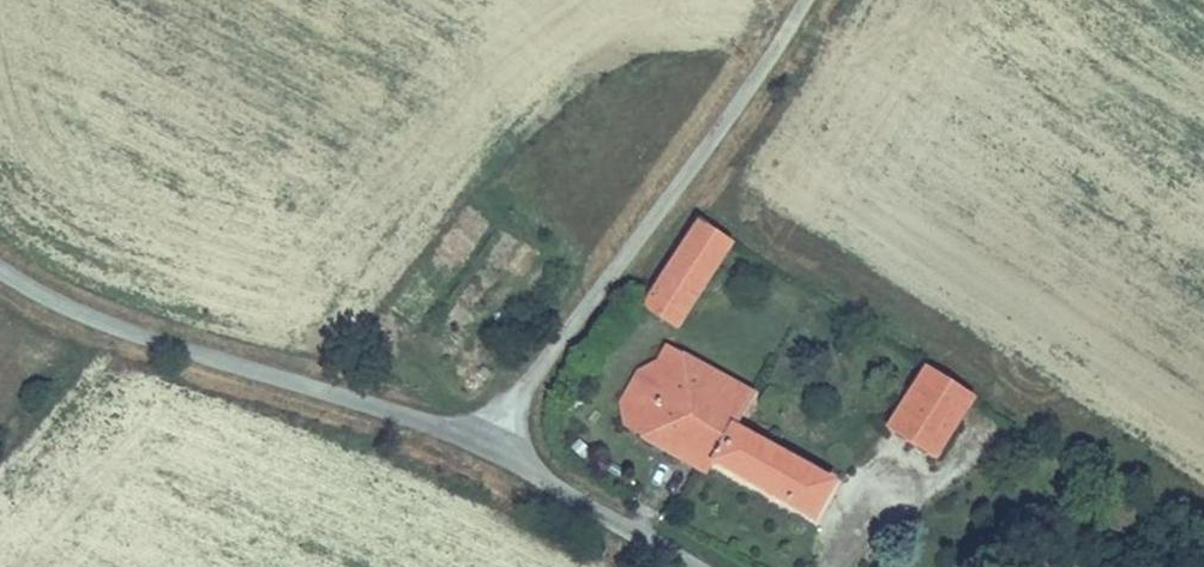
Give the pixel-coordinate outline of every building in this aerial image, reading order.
[(699,223),(643,310),(673,330),(729,245),(699,223)] [(757,396),(662,343),(652,361),(638,369),(619,402),(619,425),(628,433),(705,477),(712,465),(814,527),(839,484),(738,427),(757,396)] [(977,399),(924,368),(884,431),(936,466),(977,399)]
